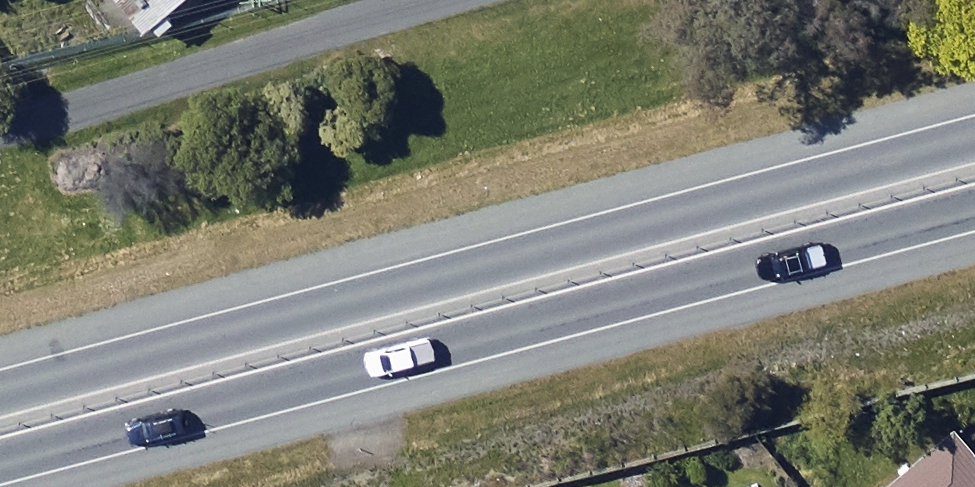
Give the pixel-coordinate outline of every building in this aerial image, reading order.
[(153,30),(189,0),(128,0),(153,30)] [(959,433),(894,486),(974,486),(974,453),(959,433)]
